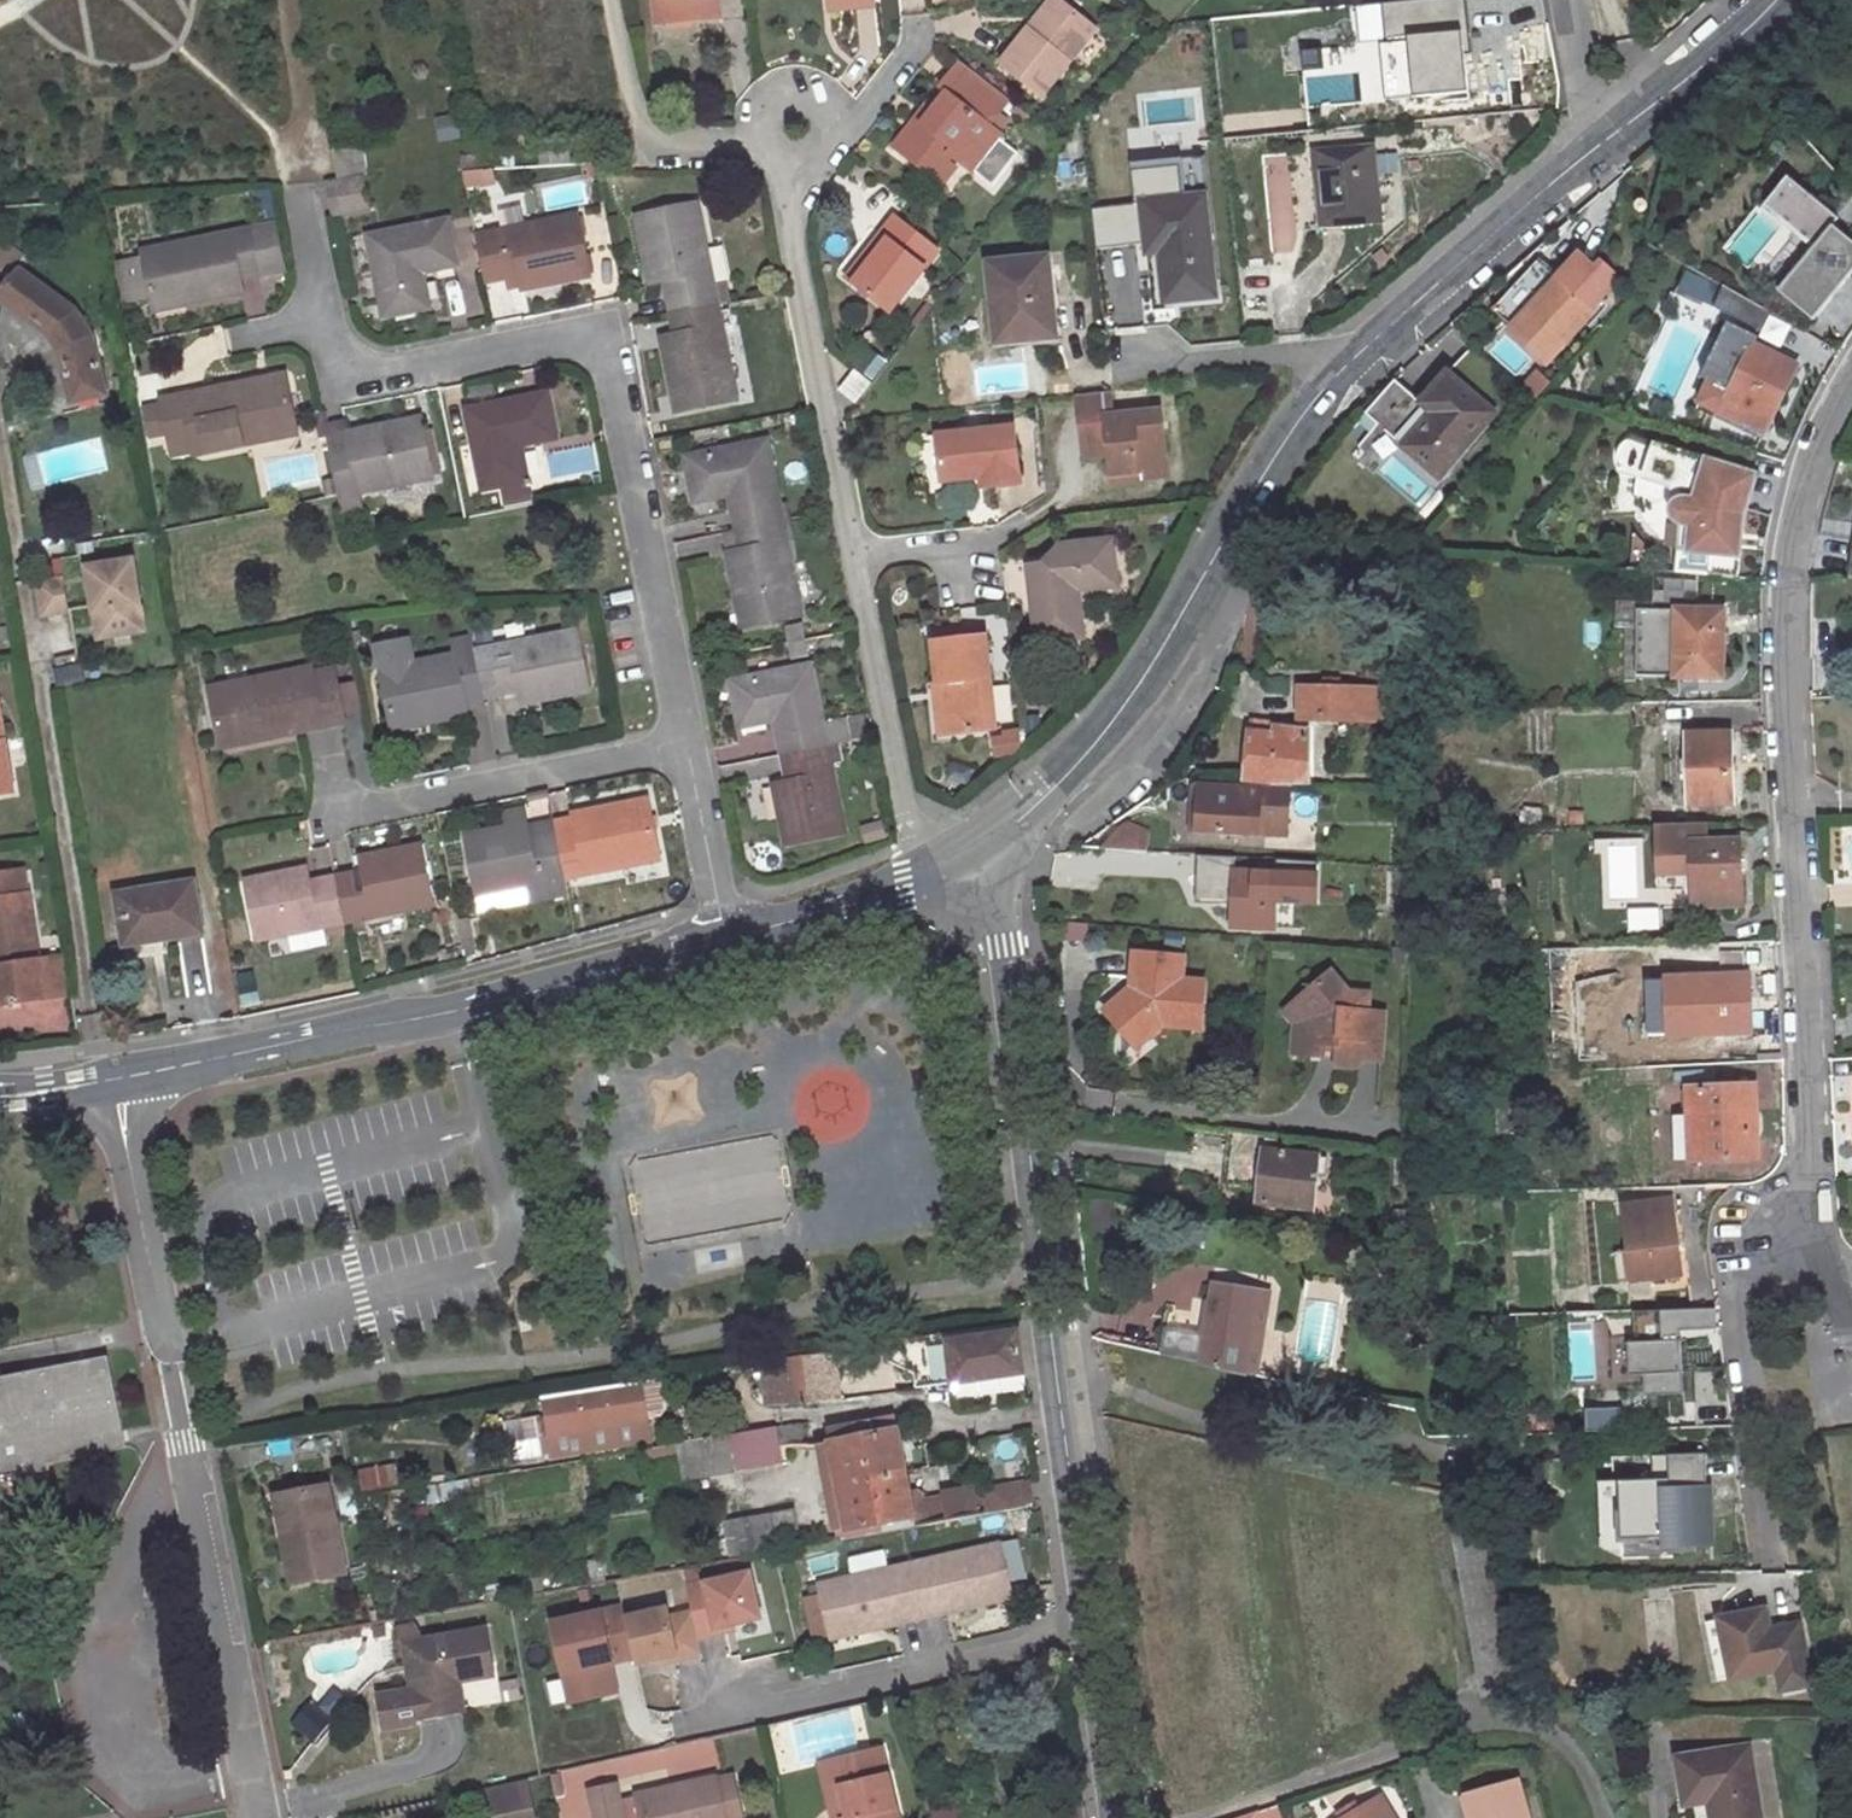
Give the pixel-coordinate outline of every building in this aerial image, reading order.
[(654,25),(664,24),(662,0),(651,0),(654,25)] [(664,24),(722,18),(720,0),(662,0),(664,24)] [(829,10),(875,6),(875,0),(828,0),(829,10)] [(1041,96),(1095,27),(1061,0),(1033,34),(1027,29),(1000,63),(1041,96)] [(1027,29),(1033,34),(1061,0),(1060,0),(1051,0),(1027,29)] [(1393,2),(1397,46),(1391,47),(1396,100),(1479,93),(1470,0),(1412,0),(1393,2)] [(946,95),(932,112),(920,127),(913,122),(894,147),(933,177),(950,155),(960,163),(974,173),(1004,135),(991,124),(1009,100),(959,63),(939,89),(946,95)] [(920,127),(932,112),(926,106),(913,122),(920,127)] [(1320,228),(1381,222),(1374,145),(1313,151),(1320,228)] [(363,149),(333,153),(337,181),(367,179),(363,149)] [(943,185),(960,163),(950,155),(933,177),(943,185)] [(1199,157),(1136,164),(1141,202),(1090,208),(1094,248),(1169,240),(1175,300),(1214,296),(1199,157)] [(464,191),(497,185),(494,171),(462,177),(464,191)] [(330,181),(339,222),(375,214),(367,179),(337,181),(330,181)] [(1792,180),(1767,207),(1815,250),(1779,289),(1813,320),(1851,276),(1851,246),(1833,229),(1839,223),(1792,180)] [(715,305),(695,205),(638,217),(652,282),(665,279),(673,314),(715,305)] [(889,311),(936,249),(895,217),(881,234),(887,239),(852,283),(889,311)] [(521,289),(587,276),(575,218),(474,239),(483,282),(507,277),(518,275),(521,285),(521,289)] [(368,238),(384,316),(427,307),(420,273),(454,266),(446,222),(368,238)] [(154,303),(196,294),(198,302),(240,293),(238,279),(288,269),(279,225),(143,252),(144,258),(117,264),(124,304),(153,298),(154,303)] [(852,283),(887,239),(881,234),(847,278),(852,283)] [(23,257),(11,248),(2,254),(0,256),(0,268),(9,275),(23,257)] [(989,264),(996,342),(1050,337),(1046,302),(1051,302),(1047,258),(989,264)] [(49,337),(59,352),(65,378),(70,377),(76,400),(104,393),(91,339),(76,312),(21,273),(1,300),(49,337)] [(508,288),(521,285),(518,275),(507,277),(508,288)] [(1546,363),(1595,308),(1565,280),(1547,299),(1543,297),(1512,331),(1546,363)] [(1772,311),(1727,287),(1718,304),(1763,328),(1772,311)] [(155,311),(198,302),(196,294),(154,303),(155,311)] [(1055,337),(1051,302),(1046,302),(1050,337),(1055,337)] [(663,340),(678,411),(734,399),(715,305),(673,314),(678,337),(663,340)] [(1759,339),(1729,324),(1702,378),(1712,383),(1732,393),(1756,346),(1759,339)] [(1756,346),(1732,393),(1712,383),(1699,409),(1762,440),(1799,367),(1756,346)] [(839,390),(856,403),(871,383),(854,370),(839,390)] [(1369,414),(1404,445),(1440,476),(1495,413),(1448,372),(1422,402),(1398,380),(1369,414)] [(195,454),(253,442),(252,435),(294,426),(284,376),(162,401),(163,406),(169,434),(171,445),(193,440),(195,450),(195,454)] [(73,408),(106,399),(104,393),(76,400),(70,377),(65,378),(73,408)] [(1107,440),(1109,455),(1110,469),(1111,476),(1142,472),(1141,466),(1167,463),(1162,411),(1113,416),(1111,393),(1077,397),(1082,443),(1107,440)] [(467,410),(484,489),(503,485),(506,501),(531,496),(520,445),(554,438),(545,395),(467,410)] [(147,409),(152,437),(169,434),(163,406),(147,409)] [(360,492),(431,478),(419,420),(349,435),(346,421),(324,425),(338,495),(341,512),(363,508),(360,492)] [(253,442),(296,434),(294,426),(252,435),(253,442)] [(942,482),(981,478),(981,488),(1021,483),(1015,426),(936,435),(942,482)] [(1670,449),(1623,436),(1620,441),(1614,445),(1610,453),(1610,460),(1614,467),(1613,470),(1635,476),(1633,485),(1632,492),(1634,501),(1636,507),(1631,508),(1633,515),(1636,522),(1639,528),(1647,536),(1670,449)] [(173,454),(195,450),(193,440),(171,445),(173,454)] [(1084,458),(1109,455),(1107,440),(1082,443),(1084,458)] [(781,520),(765,441),(686,458),(695,502),(731,494),(738,528),(781,520)] [(1735,468),(1670,449),(1647,536),(1655,541),(1665,544),(1691,546),(1691,556),(1715,555),(1713,575),(1737,576),(1741,528),(1723,527),(1735,468)] [(1167,463),(1141,466),(1142,472),(1111,476),(1112,483),(1168,477),(1167,463)] [(1749,472),(1735,468),(1723,527),(1741,528),(1749,472)] [(800,614),(781,520),(738,528),(743,551),(728,554),(742,626),(800,614)] [(1028,566),(1036,644),(1084,638),(1079,591),(1118,587),(1113,540),(1064,545),(1065,553),(1054,564),(1028,566)] [(134,559),(88,567),(100,637),(146,630),(134,559)] [(62,576),(38,580),(44,615),(68,611),(62,576)] [(1663,610),(1663,642),(1678,643),(1679,610),(1663,610)] [(1723,676),(1724,610),(1679,610),(1678,643),(1678,675),(1723,676)] [(959,632),(933,635),(934,641),(960,638),(959,632)] [(568,694),(588,689),(576,633),(475,653),(484,696),(519,689),(523,703),(568,694)] [(943,684),(949,735),(995,730),(984,635),(960,638),(934,641),(932,641),(937,685),(943,684)] [(456,657),(475,653),(473,638),(453,642),(456,657)] [(436,721),(466,714),(463,700),(484,696),(475,653),(456,657),(403,667),(382,671),(394,729),(436,721)] [(822,725),(811,667),(732,682),(740,725),(776,719),(783,754),(838,744),(852,741),(848,721),(822,725)] [(299,732),(343,723),(334,679),(313,683),(311,673),(310,669),(210,689),(221,739),(264,731),(265,739),(299,732)] [(313,683),(334,679),(332,669),(311,673),(313,683)] [(1302,719),(1387,721),(1387,689),(1341,688),(1341,682),(1327,681),(1327,688),(1302,688),(1302,719)] [(933,685),(939,736),(949,735),(943,684),(937,685),(933,685)] [(487,710),(523,703),(519,689),(484,696),(487,710)] [(466,714),(477,764),(498,760),(487,710),(484,696),(463,700),(466,714)] [(865,738),(861,718),(848,721),(852,741),(865,738)] [(12,793),(0,719),(0,795),(12,793)] [(1273,780),(1310,780),(1310,729),(1278,725),(1277,722),(1254,719),(1247,776),(1273,780)] [(222,747),(265,739),(264,731),(221,739),(222,747)] [(1688,734),(1690,806),(1734,805),(1732,733),(1688,734)] [(775,785),(786,843),(844,831),(830,764),(841,762),(838,744),(783,754),(789,782),(775,785)] [(1197,829),(1262,833),(1289,835),(1293,786),(1265,784),(1265,788),(1200,784),(1197,829)] [(581,874),(658,858),(645,801),(612,808),(574,816),(577,829),(555,834),(568,897),(585,894),(581,874)] [(1541,824),(1540,808),(1523,809),(1523,824),(1541,824)] [(506,814),(509,829),(524,826),(521,811),(506,814)] [(555,834),(577,829),(574,816),(553,820),(555,834)] [(553,820),(524,826),(527,839),(555,834),(553,820)] [(1120,849),(1149,851),(1155,835),(1129,824),(1120,849)] [(479,895),(550,880),(554,900),(568,897),(555,834),(527,839),(524,826),(509,829),(495,832),(467,837),(479,895)] [(1733,872),(1733,862),(1740,862),(1739,840),(1693,842),(1694,870),(1696,906),(1742,904),(1741,872),(1733,872)] [(1694,870),(1693,842),(1679,843),(1680,871),(1694,870)] [(345,922),(432,905),(420,847),(393,852),(362,859),(364,873),(336,878),(345,922)] [(277,876),(247,882),(260,940),(345,922),(336,878),(308,883),(305,870),(277,876)] [(1236,889),(1235,905),(1234,925),(1275,926),(1276,904),(1278,873),(1236,871),(1236,889)] [(1,1006),(44,1000),(29,896),(26,896),(23,872),(0,875),(0,1000),(1,1006)] [(1287,904),(1287,873),(1278,873),(1276,904),(1287,904)] [(174,938),(202,933),(194,882),(116,894),(125,945),(174,938)] [(1225,888),(1224,904),(1235,905),(1236,889),(1225,888)] [(571,911),(587,907),(585,894),(568,897),(571,911)] [(557,913),(571,911),(568,897),(554,900),(557,913)] [(1131,1018),(1147,1038),(1167,1023),(1203,1026),(1206,982),(1182,980),(1184,955),(1137,951),(1133,988),(1108,1011),(1120,1027),(1131,1018)] [(1310,1018),(1309,1031),(1296,1030),(1295,1051),(1326,1054),(1326,1049),(1327,1041),(1338,1042),(1338,1050),(1336,1063),(1357,1065),(1358,1056),(1380,1058),(1384,1013),(1372,1012),(1340,1010),(1334,1001),(1347,988),(1333,971),(1297,1001),(1310,1018)] [(1671,979),(1674,1036),(1752,1032),(1749,975),(1671,979)] [(1340,1010),(1372,1012),(1373,994),(1351,993),(1347,988),(1334,1001),(1340,1010)] [(77,1038),(71,999),(58,1001),(61,1021),(54,1022),(57,1042),(77,1038)] [(1286,1011),(1297,1025),(1296,1030),(1309,1031),(1310,1018),(1297,1001),(1286,1011)] [(1120,1027),(1136,1046),(1147,1038),(1131,1018),(1120,1027)] [(1326,1049),(1338,1050),(1338,1042),(1327,1041),(1326,1049)] [(1749,1130),(1748,1119),(1755,1119),(1753,1085),(1691,1088),(1692,1115),(1701,1115),(1703,1159),(1757,1157),(1755,1130),(1749,1130)] [(1313,1210),(1317,1176),(1324,1176),(1326,1158),(1297,1155),(1299,1142),(1231,1133),(1225,1185),(1261,1188),(1259,1203),(1313,1210)] [(650,1242),(792,1220),(779,1136),(637,1159),(650,1242)] [(1681,1273),(1674,1216),(1670,1216),(1668,1200),(1626,1205),(1631,1254),(1634,1279),(1681,1273)] [(1618,1256),(1621,1281),(1634,1279),(1631,1254),(1618,1256)] [(1158,1353),(1246,1373),(1253,1329),(1262,1330),(1266,1309),(1256,1307),(1259,1291),(1215,1283),(1209,1323),(1166,1316),(1158,1353)] [(986,1310),(1003,1308),(1001,1300),(985,1303),(986,1310)] [(1715,1307),(1636,1310),(1637,1342),(1629,1342),(1630,1375),(1641,1375),(1642,1397),(1672,1396),(1671,1342),(1679,1342),(1679,1329),(1716,1328),(1715,1307)] [(1255,1375),(1262,1330),(1253,1329),(1246,1373),(1255,1375)] [(947,1332),(909,1338),(914,1373),(916,1381),(951,1376),(953,1392),(1025,1383),(1018,1330),(949,1339),(947,1332)] [(914,1373),(909,1338),(903,1339),(904,1347),(888,1350),(886,1352),(886,1356),(889,1360),(914,1373)] [(842,1401),(834,1350),(800,1355),(806,1403),(807,1405),(842,1401)] [(800,1355),(762,1362),(765,1392),(776,1391),(778,1405),(806,1403),(800,1355)] [(0,1378),(0,1454),(3,1470),(123,1447),(105,1357),(0,1378)] [(659,1377),(544,1395),(548,1418),(539,1419),(546,1456),(648,1442),(645,1419),(659,1417),(664,1410),(659,1377)] [(955,1402),(1026,1393),(1025,1383),(953,1392),(955,1402)] [(847,1528),(848,1537),(880,1531),(870,1477),(905,1471),(895,1415),(827,1428),(828,1442),(818,1444),(835,1530),(847,1528)] [(775,1427),(778,1444),(797,1441),(802,1435),(801,1423),(775,1427)] [(775,1427),(676,1443),(679,1458),(682,1478),(781,1463),(778,1444),(775,1427)] [(676,1443),(645,1449),(648,1462),(679,1458),(676,1443)] [(1707,1453),(1670,1455),(1671,1479),(1620,1481),(1623,1540),(1665,1538),(1665,1547),(1714,1545),(1711,1487),(1709,1487),(1707,1453)] [(870,1477),(880,1531),(915,1525),(1032,1504),(1029,1482),(974,1492),(973,1488),(941,1493),(942,1496),(922,1499),(921,1493),(915,1490),(909,1492),(905,1471),(870,1477)] [(355,1496),(353,1481),(340,1483),(342,1498),(355,1496)] [(326,1486),(282,1493),(290,1538),(281,1541),(290,1583),(343,1573),(326,1486)] [(273,1495),(281,1541),(290,1538),(282,1493),(273,1495)] [(721,1504),(694,1508),(697,1526),(712,1524),(717,1558),(773,1549),(799,1544),(794,1509),(724,1520),(721,1504)] [(847,1528),(835,1530),(836,1539),(848,1537),(847,1528)] [(1000,1546),(909,1567),(921,1623),(975,1611),(974,1605),(985,1602),(987,1608),(1012,1602),(1000,1546)] [(591,1581),(605,1578),(602,1557),(587,1560),(591,1581)] [(878,1633),(921,1623),(909,1567),(819,1587),(831,1643),(866,1635),(865,1629),(877,1627),(878,1633)] [(691,1587),(702,1641),(737,1633),(736,1626),(767,1619),(758,1573),(691,1587)] [(975,1611),(987,1608),(985,1602),(974,1605),(975,1611)] [(562,1674),(570,1708),(617,1697),(610,1667),(637,1660),(625,1606),(557,1622),(569,1672),(562,1674)] [(1730,1678),(1730,1679),(1760,1673),(1776,1669),(1781,1690),(1810,1683),(1799,1630),(1770,1637),(1764,1608),(1718,1620),(1718,1621),(1730,1678)] [(1718,1621),(1704,1625),(1716,1681),(1730,1678),(1718,1621)] [(878,1633),(877,1627),(865,1629),(866,1635),(878,1633)] [(380,1695),(386,1729),(420,1722),(419,1718),(462,1709),(457,1682),(454,1669),(489,1662),(483,1629),(413,1642),(419,1673),(410,1675),(413,1689),(380,1695)] [(405,1644),(410,1675),(419,1673),(413,1642),(405,1644)] [(491,1674),(489,1662),(454,1669),(457,1682),(491,1674)] [(1776,1669),(1760,1673),(1763,1690),(1781,1690),(1776,1669)] [(197,1745),(175,1747),(177,1755),(198,1752),(197,1745)] [(1748,1749),(1680,1760),(1688,1805),(1710,1801),(1713,1817),(1759,1817),(1748,1749)] [(834,1762),(849,1817),(846,1817),(896,1817),(880,1751),(834,1762)] [(834,1762),(821,1765),(835,1817),(846,1817),(849,1817),(834,1762)] [(733,1778),(717,1782),(716,1776),(618,1799),(615,1785),(588,1791),(594,1817),(742,1817),(733,1778)] [(1518,1781),(1465,1795),(1471,1817),(1527,1817),(1518,1781)] [(489,1790),(495,1817),(532,1817),(525,1782),(489,1790)] [(1378,1794),(1338,1817),(1393,1817),(1378,1794)] [(1082,1807),(1063,1817),(1084,1817),(1082,1807)]
